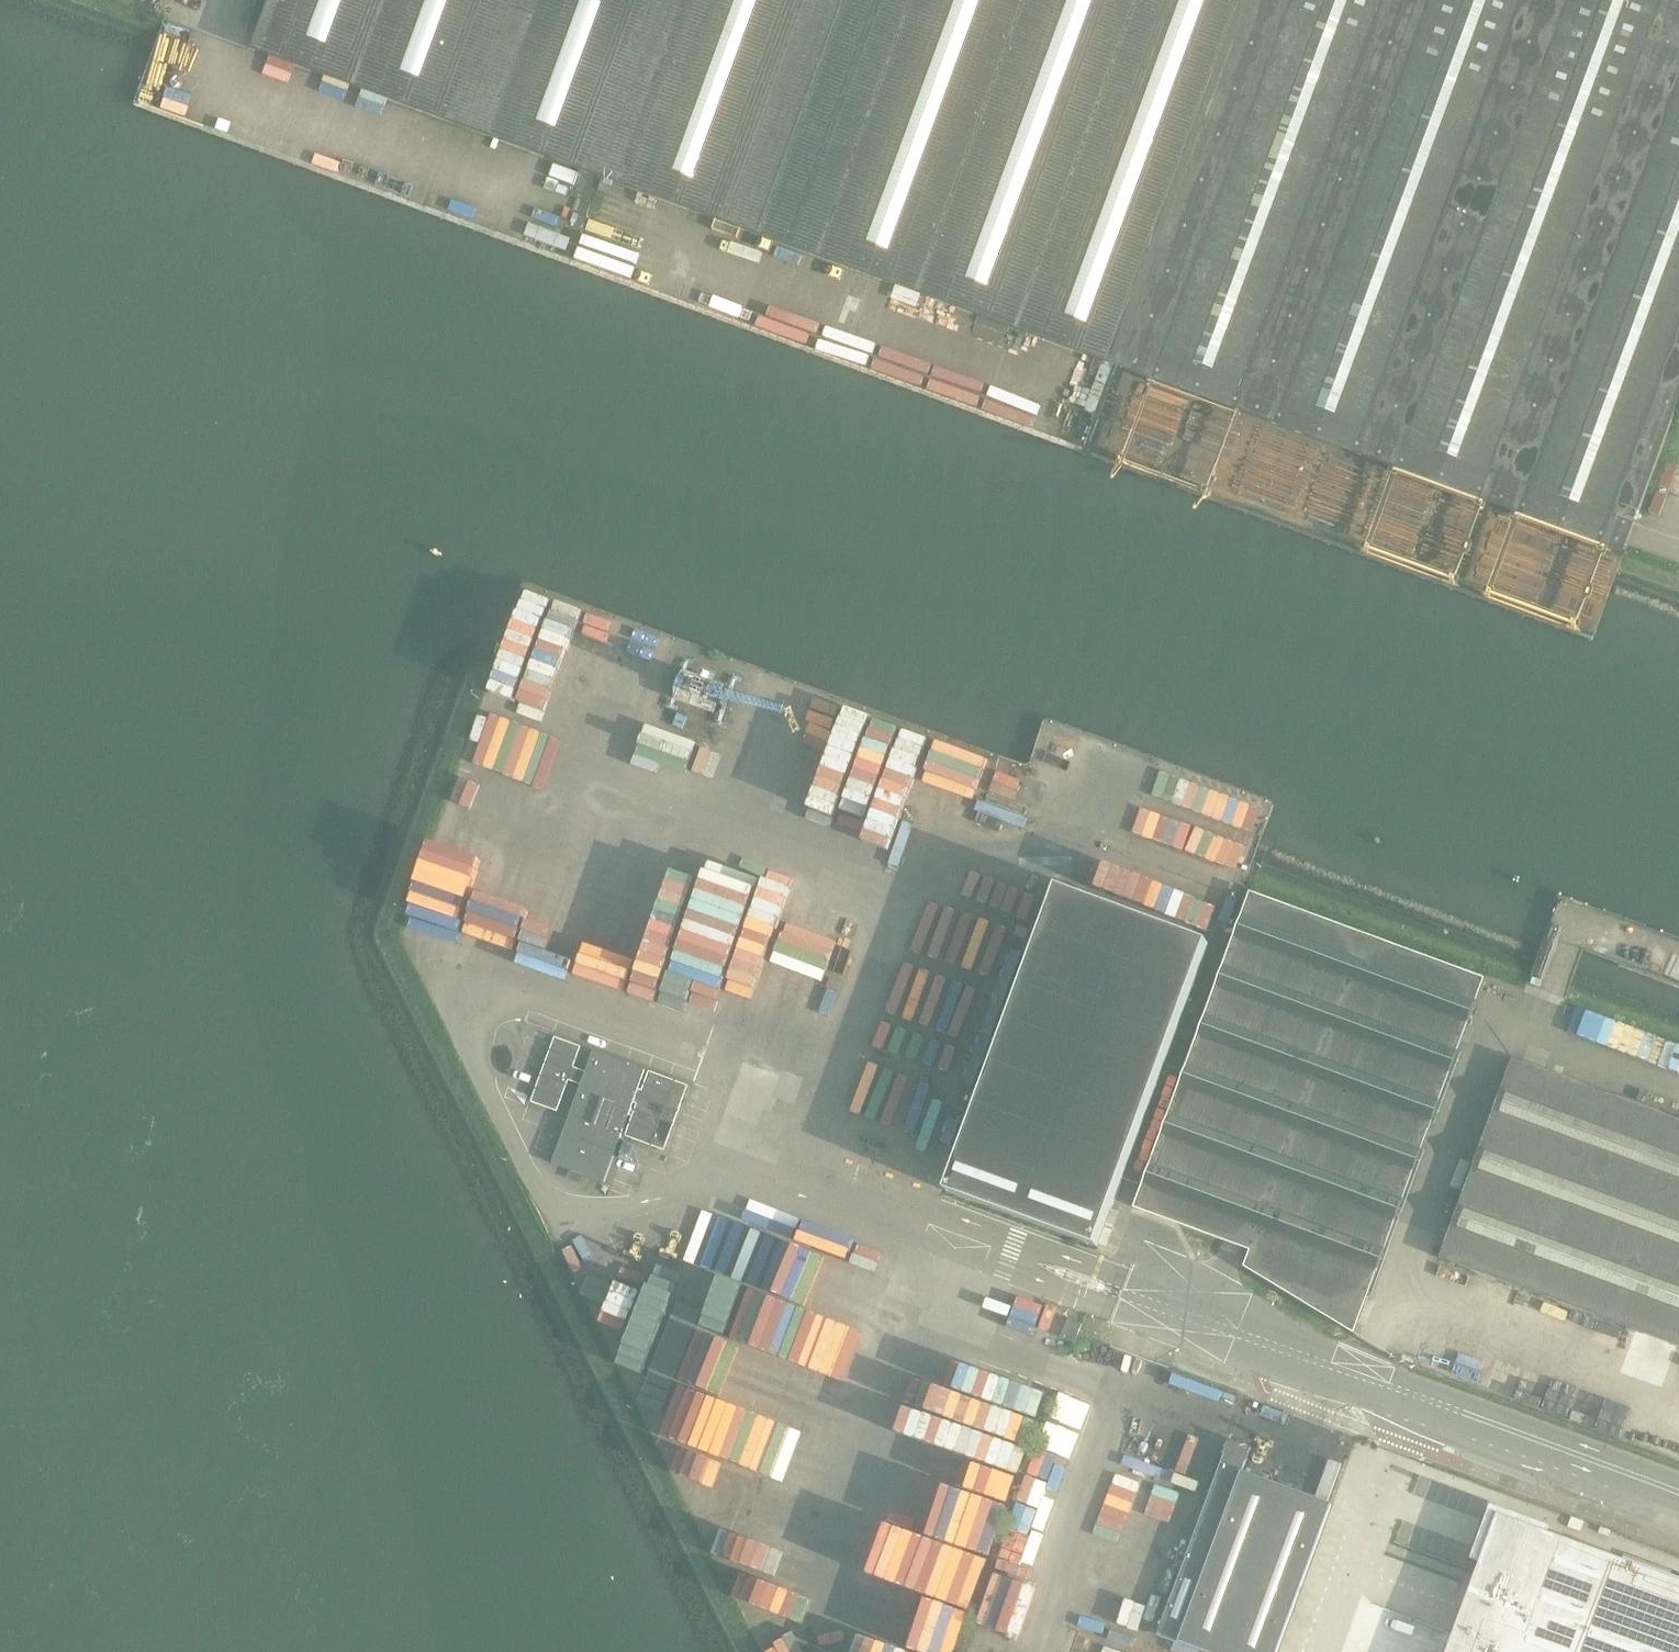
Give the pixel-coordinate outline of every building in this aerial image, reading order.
[(257,46),(823,253),(1625,549),(1678,404),(1678,0),(274,0),(257,46)] [(1098,1247),(1210,943),(1060,888),(948,1192),(1098,1247)] [(1355,1334),(1485,978),(1250,892),(1134,1208),(1250,1251),(1244,1267),(1355,1334)] [(1176,918),(1205,929),(1214,905),(1185,894),(1176,918)] [(553,1164),(605,1183),(634,1103),(637,1104),(626,1136),(665,1151),(688,1086),(649,1072),(642,1091),(639,1090),(646,1070),(594,1052),(587,1072),(574,1068),(582,1047),(555,1037),(532,1102),(558,1112),(569,1081),(582,1085),(553,1164)] [(1513,1059),(1440,1259),(1678,1346),(1678,1120),(1513,1059)] [(1076,1343),(1079,1334),(1083,1324),(1068,1319),(1061,1338),(1076,1343)] [(1243,1471),(1252,1448),(1230,1440),(1159,1633),(1179,1640),(1179,1642),(1206,1651),(1278,1651),(1332,1503),(1243,1471)] [(1495,1513),(1479,1556),(1482,1557),(1453,1634),(1447,1651),(1678,1651),(1678,1581),(1495,1513)]
